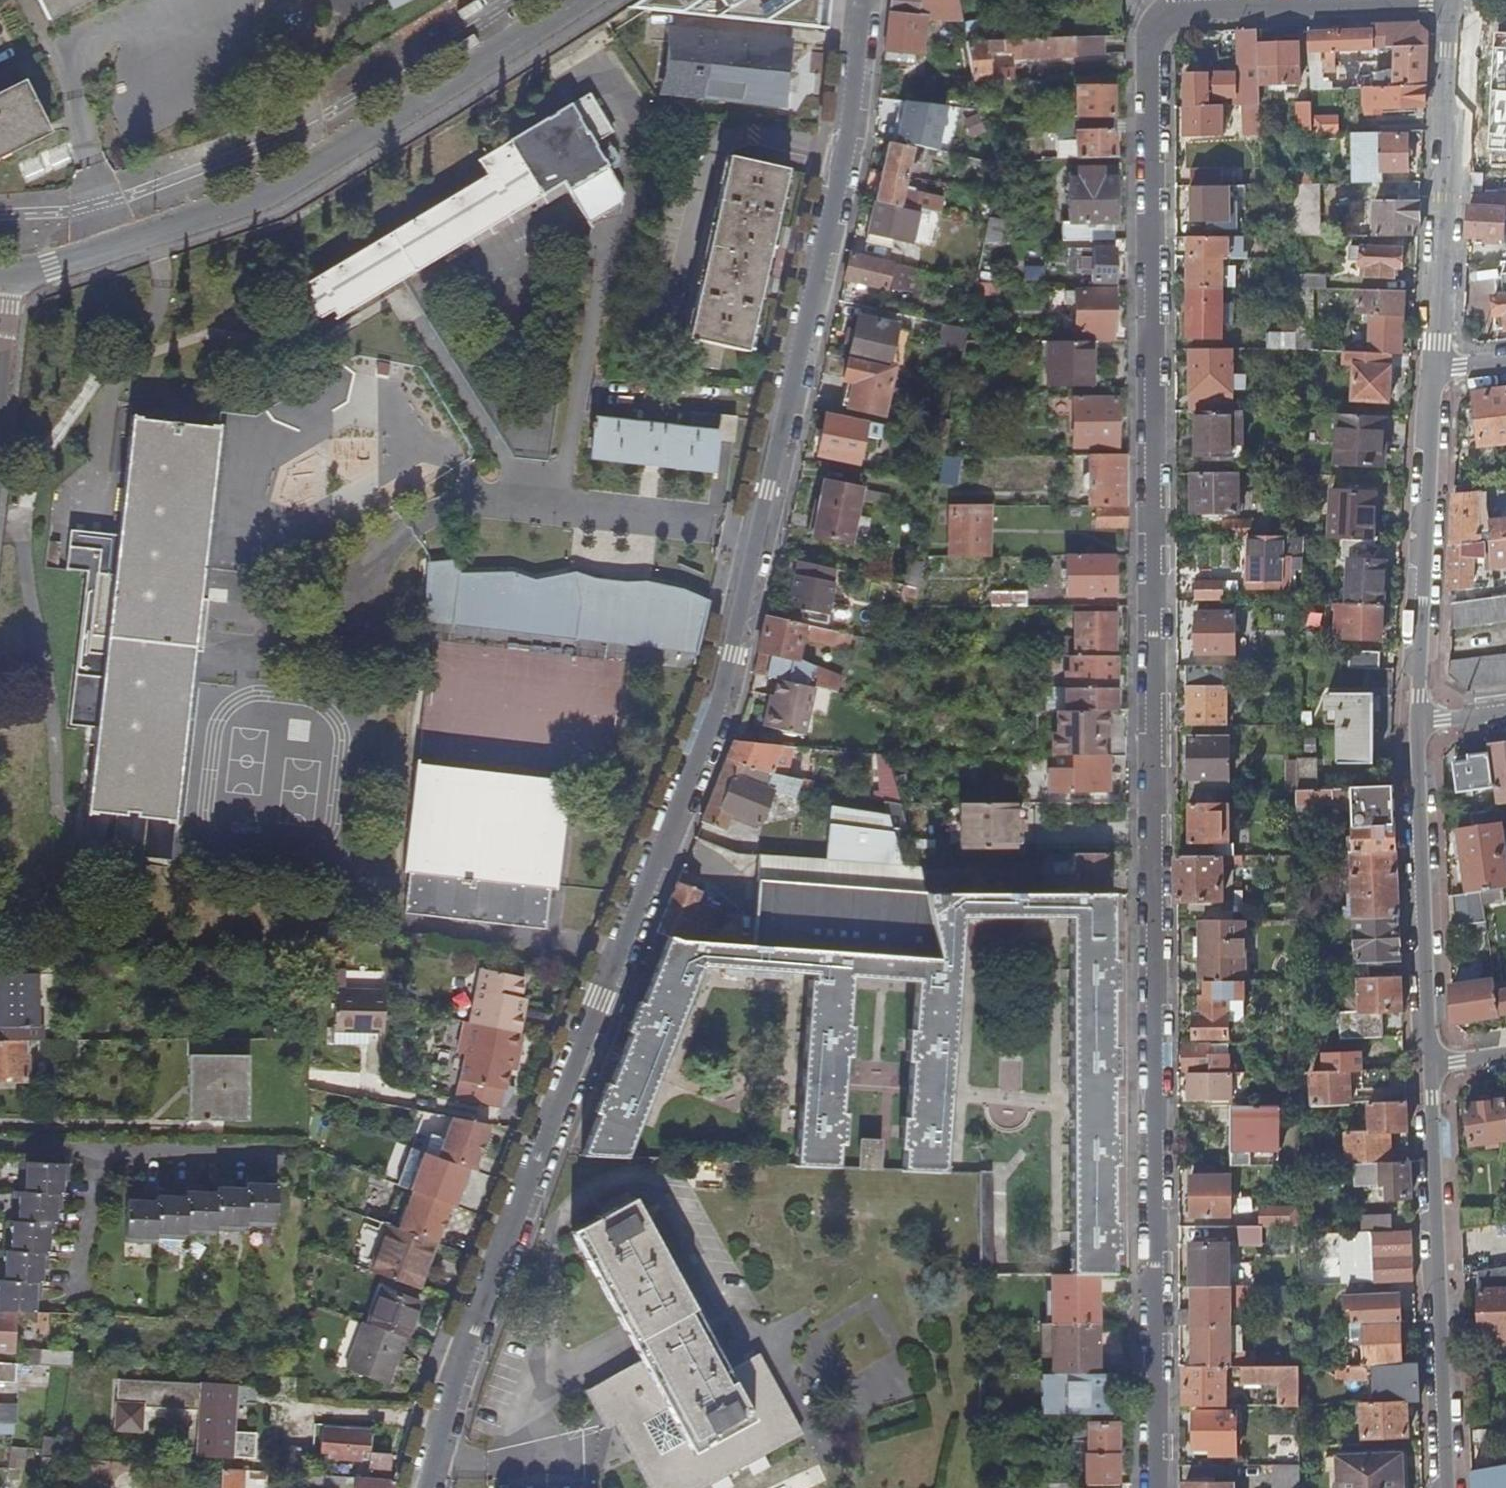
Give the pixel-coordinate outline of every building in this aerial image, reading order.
[(47,24),(94,0),(35,0),(47,24)] [(391,13),(418,0),(385,0),(391,13)] [(629,7),(651,11),(829,28),(832,0),(640,0),(629,7)] [(915,54),(921,3),(921,0),(892,0),(885,51),(915,54)] [(1338,50),(1376,49),(1376,47),(1398,46),(1396,74),(1360,77),(1360,87),(1365,87),(1427,85),(1430,33),(1419,23),(1374,25),(1374,28),(1323,30),(1323,26),(1310,27),(1312,89),(1335,88),(1334,82),(1325,83),(1325,72),(1338,72),(1338,50)] [(1244,105),(1262,105),(1259,45),(1259,28),(1239,29),(1241,96),(1236,96),(1236,106),(1244,105)] [(662,91),(778,105),(786,45),(695,33),(693,46),(668,43),(662,91)] [(1014,59),(1107,55),(1106,36),(999,41),(999,52),(1014,51),(1014,59)] [(973,82),(1019,80),(1019,74),(1014,74),(1014,67),(988,68),(987,42),(966,42),(973,82)] [(1272,84),(1301,83),(1300,44),(1259,45),(1262,105),(1273,104),(1272,84)] [(884,59),(914,62),(915,54),(885,51),(884,59)] [(1208,97),(1236,96),(1235,74),(1216,75),(1195,75),(1186,75),(1187,108),(1209,107),(1208,97)] [(1024,96),(1050,95),(1050,79),(1024,80),(1024,96)] [(24,85),(0,96),(0,154),(46,131),(24,85)] [(1370,113),(1426,110),(1427,85),(1365,87),(1365,102),(1370,113)] [(1058,119),(1073,119),(1078,120),(1078,118),(1113,117),(1113,88),(1077,89),(1078,112),(1057,113),(1058,119)] [(591,94),(571,106),(560,113),(479,162),(488,176),(299,292),(318,323),(333,314),(337,321),(334,323),(335,324),(565,183),(569,191),(590,224),(624,206),(626,195),(595,145),(615,133),(591,94)] [(941,148),(951,104),(910,95),(900,139),(941,148)] [(1297,130),(1313,130),(1313,119),(1312,101),(1297,102),(1297,130)] [(1263,125),(1262,105),(1244,105),(1246,137),(1263,135),(1263,125)] [(1209,107),(1187,108),(1188,138),(1224,136),(1223,106),(1209,107)] [(973,135),(985,130),(981,122),(979,116),(967,120),(973,135)] [(1127,118),(1114,119),(1114,132),(1127,132),(1127,118)] [(1313,134),(1338,133),(1338,118),(1313,119),(1313,130),(1313,134)] [(1058,119),(1059,160),(1079,160),(1115,158),(1114,139),(1111,139),(1110,132),(1114,132),(1114,119),(1078,120),(1073,119),(1058,119)] [(46,131),(0,154),(0,160),(49,136),(46,131)] [(1356,182),(1384,181),(1384,170),(1410,170),(1409,134),(1383,135),(1383,131),(1354,132),(1356,182)] [(882,173),(907,177),(910,162),(916,163),(922,165),(925,151),(889,143),(882,173)] [(787,169),(728,156),(688,340),(690,340),(684,363),(720,371),(725,348),(748,353),(787,169)] [(920,174),(922,165),(916,163),(913,172),(920,174)] [(1220,169),(1192,169),(1192,187),(1213,186),(1221,186),(1220,169)] [(1062,242),(1114,242),(1114,180),(1102,180),(1102,170),(1077,170),(1077,176),(1069,176),(1069,223),(1062,223),(1062,242)] [(1264,185),(1274,184),(1274,170),(1264,171),(1264,185)] [(1481,172),(1472,171),(1471,189),(1481,189),(1481,172)] [(875,202),(900,207),(904,188),(907,177),(882,173),(875,202)] [(1296,237),(1321,237),(1320,184),(1314,184),(1294,184),(1296,236),(1296,237)] [(1192,229),(1213,229),(1213,186),(1192,187),(1192,229)] [(900,207),(905,208),(908,194),(909,189),(904,188),(900,207)] [(1471,193),(1468,236),(1503,238),(1505,208),(1505,190),(1471,193)] [(918,211),(938,215),(942,201),(908,194),(905,208),(918,211)] [(1374,235),(1405,235),(1419,235),(1421,201),(1401,202),(1388,202),(1374,202),(1374,235)] [(867,243),(891,247),(893,239),(911,243),(912,238),(915,225),(918,211),(905,208),(900,207),(875,202),(868,234),(869,234),(867,243)] [(1283,232),(1284,213),(1253,213),(1254,233),(1283,232)] [(985,243),(1006,243),(1006,222),(988,223),(988,225),(985,243)] [(1363,275),(1395,275),(1395,268),(1402,268),(1402,248),(1404,248),(1405,235),(1374,235),(1375,245),(1364,246),(1363,275)] [(1190,287),(1224,288),(1224,259),(1238,259),(1239,237),(1191,238),(1190,287)] [(1084,274),(1084,249),(1070,249),(1070,274),(1084,274)] [(1115,282),(1115,249),(1084,249),(1084,274),(1094,273),(1094,282),(1115,282)] [(844,281),(886,290),(889,276),(897,277),(898,269),(891,268),(892,264),(851,255),(844,281)] [(902,280),(917,284),(920,270),(905,266),(902,280)] [(1296,289),(1314,289),(1327,288),(1327,275),(1296,274),(1296,289)] [(976,294),(1000,294),(1000,284),(977,283),(976,294)] [(1224,288),(1190,287),(1190,338),(1223,338),(1223,295),(1241,295),(1241,288),(1224,288)] [(1297,349),(1312,350),(1314,289),(1296,289),(1297,335),(1297,349)] [(1371,352),(1391,353),(1402,353),(1405,289),(1359,289),(1359,314),(1372,314),(1371,352)] [(1077,304),(1077,292),(1066,292),(1066,304),(1077,304)] [(1077,341),(1091,341),(1115,341),(1115,292),(1077,292),(1077,304),(1077,341)] [(1494,296),(1497,315),(1500,314),(1502,329),(1505,328),(1505,294),(1494,296)] [(849,359),(888,368),(897,326),(859,317),(849,359)] [(938,339),(965,344),(966,341),(968,329),(941,324),(938,339)] [(1054,341),(1072,341),(1072,331),(1054,331),(1054,341)] [(1268,349),(1297,349),(1297,335),(1268,335),(1268,349)] [(1048,386),(1092,385),(1091,341),(1077,341),(1072,341),(1054,341),(1048,341),(1048,386)] [(1197,411),(1232,412),(1233,412),(1234,412),(1233,349),(1193,350),(1193,412),(1197,411)] [(1354,399),(1390,401),(1392,366),(1390,366),(1391,353),(1371,352),(1346,351),(1346,363),(1357,364),(1354,399)] [(843,406),(882,415),(893,369),(888,368),(849,359),(844,380),(848,381),(844,401),(818,396),(814,412),(826,414),(840,417),(843,406)] [(942,393),(955,396),(958,384),(945,381),(942,393)] [(1474,392),(1480,445),(1505,442),(1505,388),(1474,392)] [(1051,413),(1069,413),(1069,399),(1051,399),(1051,413)] [(1074,447),(1116,447),(1116,399),(1074,399),(1074,447)] [(1196,455),(1232,455),(1232,446),(1233,412),(1232,412),(1197,411),(1196,455)] [(1232,446),(1242,447),(1243,412),(1234,412),(1233,412),(1232,446)] [(1337,462),(1383,464),(1386,415),(1340,413),(1337,462)] [(817,455),(857,463),(863,435),(865,422),(840,417),(826,414),(817,455)] [(594,422),(590,460),(713,473),(717,442),(732,443),(735,419),(720,417),(720,419),(696,416),(694,434),(594,422)] [(78,643),(105,646),(86,818),(88,818),(88,816),(95,816),(95,815),(125,818),(125,814),(137,816),(137,820),(167,823),(167,824),(174,825),(173,828),(174,828),(193,654),(201,655),(207,603),(199,602),(218,428),(217,428),(217,430),(209,429),(209,432),(139,423),(139,420),(132,420),(132,418),(131,418),(112,578),(97,576),(103,517),(71,514),(69,537),(89,540),(78,643)] [(925,434),(937,436),(947,438),(950,422),(928,418),(925,434)] [(863,435),(877,438),(880,425),(865,422),(863,435)] [(933,456),(943,458),(943,457),(947,438),(937,436),(933,456)] [(1232,455),(1242,456),(1242,447),(1232,446),(1232,455)] [(942,480),(958,482),(961,458),(945,456),(942,480)] [(1097,507),(1128,507),(1127,456),(1091,457),(1091,474),(1086,477),(1086,487),(1091,491),(1091,507),(1097,507)] [(1193,512),(1240,512),(1240,473),(1193,473),(1193,512)] [(1454,495),(1452,544),(1499,538),(1505,537),(1505,481),(1455,487),(1454,495)] [(848,544),(860,490),(823,482),(812,537),(848,544)] [(1343,537),(1374,539),(1376,491),(1334,489),(1331,536),(1343,537)] [(950,557),(989,556),(990,507),(933,507),(933,512),(950,513),(950,557)] [(1097,528),(1128,528),(1128,507),(1097,507),(1097,528)] [(61,512),(51,510),(48,535),(58,537),(61,512)] [(1224,534),(1249,534),(1252,534),(1251,517),(1224,518),(1224,534)] [(1268,585),(1292,585),(1292,573),(1299,573),(1299,568),(1304,568),(1305,535),(1285,534),(1252,534),(1249,534),(1250,558),(1268,558),(1268,585)] [(1348,601),(1383,603),(1385,561),(1379,560),(1380,544),(1374,544),(1374,539),(1343,537),(1342,558),(1349,558),(1348,601)] [(1499,538),(1498,559),(1498,560),(1505,559),(1505,537),(1499,538)] [(1499,538),(1452,544),(1449,590),(1471,587),(1473,554),(1485,553),(1485,561),(1498,559),(1499,538)] [(1066,596),(1114,596),(1114,556),(1066,556),(1066,596)] [(810,564),(799,562),(796,576),(790,608),(799,611),(799,612),(802,613),(801,617),(825,622),(830,604),(828,603),(832,583),(835,570),(810,564)] [(471,623),(595,637),(598,611),(591,576),(552,583),(528,576),(476,578),(471,623)] [(1198,600),(1224,600),(1224,581),(1198,581),(1198,600)] [(902,595),(917,598),(919,588),(904,585),(902,595)] [(999,607),(1026,607),(1026,592),(999,592),(999,607)] [(1453,603),(1452,628),(1505,621),(1505,597),(1453,603)] [(1382,623),(1383,603),(1348,601),(1339,601),(1337,635),(1371,637),(1372,636),(1381,637),(1381,623),(1382,623)] [(1236,652),(1236,612),(1198,611),(1198,651),(1236,652)] [(1075,657),(1115,656),(1115,614),(1075,615),(1075,657)] [(840,679),(796,658),(801,634),(808,635),(807,639),(832,644),(835,631),(768,616),(755,675),(776,680),(786,682),(813,689),(837,693),(840,679)] [(850,635),(835,631),(832,644),(847,647),(850,635)] [(570,634),(567,647),(609,655),(612,643),(570,634)] [(1350,667),(1380,668),(1380,650),(1350,649),(1350,667)] [(1450,661),(1450,674),(1465,686),(1505,681),(1505,653),(1450,661)] [(1044,669),(1072,669),(1072,657),(1044,656),(1044,669)] [(1066,712),(1116,711),(1115,656),(1075,657),(1072,657),(1072,669),(1072,673),(1066,673),(1066,712)] [(1188,725),(1232,725),(1232,718),(1229,718),(1228,664),(1188,665),(1188,725)] [(761,726),(803,735),(813,689),(786,682),(776,680),(770,709),(765,708),(761,726)] [(1374,691),(1327,691),(1328,708),(1339,708),(1339,719),(1338,760),(1373,760),(1374,691)] [(1327,719),(1339,719),(1339,708),(1328,708),(1327,719)] [(1066,712),(1056,712),(1057,733),(1051,733),(1052,757),(1103,757),(1103,738),(1108,738),(1109,711),(1066,712)] [(1191,790),(1230,790),(1231,790),(1230,738),(1191,738),(1191,790)] [(763,745),(734,742),(728,758),(754,768),(760,770),(784,776),(787,776),(800,779),(801,773),(785,770),(790,747),(763,745)] [(1487,745),(1488,753),(1493,785),(1494,788),(1495,800),(1505,799),(1505,742),(1487,745)] [(1493,785),(1488,753),(1469,755),(1470,760),(1454,763),(1458,791),(1493,785)] [(887,755),(875,754),(879,796),(899,800),(887,755)] [(1048,793),(1109,793),(1109,757),(1103,757),(1052,757),(1040,756),(1040,786),(1048,790),(1048,793)] [(1298,788),(1320,788),(1319,757),(1298,757),(1298,788)] [(731,815),(758,824),(770,792),(780,796),(782,788),(787,776),(784,776),(760,770),(754,768),(728,758),(702,822),(725,831),(731,815)] [(557,888),(569,787),(416,770),(404,872),(411,872),(406,916),(546,932),(550,888),(557,888)] [(801,779),(812,781),(813,776),(801,773),(800,779),(801,779)] [(782,788),(796,793),(801,779),(800,779),(787,776),(782,788)] [(1352,852),(1397,850),(1394,785),(1354,786),(1356,846),(1352,846),(1352,852)] [(1313,802),(1350,801),(1349,786),(1320,788),(1298,788),(1298,803),(1313,802)] [(1191,843),(1230,841),(1230,790),(1191,790),(1191,843)] [(829,806),(825,860),(895,866),(896,847),(910,840),(898,800),(882,797),(887,810),(829,806)] [(1298,811),(1308,810),(1313,810),(1313,802),(1298,803),(1298,811)] [(1016,804),(961,804),(961,849),(1016,849),(1016,832),(1021,832),(1021,820),(1016,820),(1016,804)] [(1473,825),(1499,821),(1497,808),(1471,813),(1473,825)] [(1299,827),(1309,827),(1308,810),(1298,811),(1299,827)] [(1462,859),(1505,852),(1501,821),(1499,821),(1473,825),(1458,827),(1462,859)] [(1299,854),(1309,854),(1309,839),(1299,839),(1299,854)] [(1356,917),(1400,915),(1397,850),(1352,852),(1341,852),(1342,865),(1347,865),(1353,864),(1355,905),(1349,904),(1344,905),(1344,917),(1356,917)] [(1505,852),(1462,859),(1467,893),(1480,890),(1505,886),(1505,855),(1505,852)] [(1053,894),(1108,894),(1107,854),(1074,855),(1075,875),(1053,875),(1053,894)] [(753,946),(938,959),(925,894),(918,868),(895,866),(825,860),(759,855),(757,883),(902,893),(900,926),(755,916),(753,946)] [(1178,899),(1222,899),(1222,865),(1243,865),(1243,855),(1178,856),(1178,899)] [(669,936),(682,940),(698,941),(703,927),(710,930),(715,917),(693,909),(701,891),(678,883),(658,932),(669,936)] [(900,926),(902,893),(757,883),(755,916),(900,926)] [(1485,921),(1480,890),(1467,893),(1452,895),(1455,925),(1485,921)] [(796,1166),(837,1169),(839,1135),(841,1135),(842,1122),(840,1122),(845,1049),(848,1050),(849,1035),(846,1035),(850,976),(917,981),(913,1038),(910,1038),(909,1053),(912,1053),(906,1126),(904,1126),(903,1140),(905,1140),(903,1172),(943,1174),(963,918),(1071,916),(1072,1274),(1099,1274),(1112,1274),(1111,1245),(1113,1245),(1113,1230),(1112,1230),(1111,1157),(1113,1157),(1113,1143),(1111,1143),(1111,1068),(1113,1068),(1113,1055),(1111,1055),(1111,982),(1113,982),(1114,968),(1111,967),(1111,894),(1108,894),(1053,894),(925,894),(938,959),(753,946),(720,944),(708,942),(698,941),(682,940),(669,936),(639,1012),(637,1011),(632,1024),(634,1025),(607,1092),(605,1092),(600,1104),(602,1105),(581,1157),(624,1159),(701,966),(726,967),(726,975),(792,979),(793,972),(816,973),(815,982),(810,981),(796,1166)] [(1370,965),(1384,964),(1383,959),(1402,958),(1400,915),(1356,917),(1358,959),(1337,960),(1338,977),(1360,977),(1370,976),(1370,965)] [(1208,980),(1229,980),(1244,979),(1245,979),(1244,920),(1202,920),(1202,956),(1202,980),(1208,980)] [(1489,951),(1485,923),(1479,924),(1480,929),(1474,930),(1477,953),(1489,951)] [(518,1009),(525,975),(479,967),(468,1022),(465,1021),(458,1052),(467,1054),(462,1079),(507,1088),(511,1068),(513,1055),(520,1056),(525,1033),(520,1032),(524,1010),(518,1009)] [(1346,1038),(1386,1037),(1385,1011),(1404,1010),(1403,975),(1370,976),(1360,977),(1360,991),(1361,1010),(1345,1011),(1345,1028),(1346,1038)] [(22,1042),(39,1042),(40,1042),(40,1028),(35,1028),(34,978),(0,978),(0,1042),(22,1042)] [(1196,1036),(1230,1036),(1230,1019),(1240,1019),(1244,1014),(1244,979),(1229,980),(1208,980),(1207,997),(1202,997),(1202,1016),(1196,1016),(1196,1036)] [(1499,1013),(1495,991),(1494,980),(1451,985),(1453,1021),(1454,1021),(1477,1018),(1499,1015),(1499,1013)] [(383,1029),(384,989),(334,990),(334,1029),(383,1029)] [(1495,991),(1499,1013),(1505,1012),(1505,990),(1495,991)] [(1361,1010),(1360,991),(1344,992),(1345,1011),(1361,1010)] [(26,1083),(26,1059),(22,1059),(22,1042),(0,1042),(0,1083),(26,1083)] [(39,1075),(49,1075),(49,1042),(40,1042),(39,1042),(39,1075)] [(1230,1044),(1210,1045),(1210,1054),(1230,1054),(1230,1044)] [(1185,1045),(1185,1071),(1235,1070),(1236,1063),(1230,1063),(1230,1054),(1210,1054),(1210,1045),(1185,1045)] [(518,1069),(520,1056),(513,1055),(511,1068),(518,1069)] [(247,1122),(247,1058),(187,1058),(187,1122),(247,1122)] [(1361,1088),(1391,1087),(1390,1069),(1361,1070),(1361,1082),(1361,1088)] [(1288,1089),(1300,1089),(1300,1071),(1300,1070),(1288,1071),(1288,1089)] [(1315,1104),(1352,1102),(1351,1083),(1351,1070),(1313,1071),(1315,1104)] [(1351,1083),(1361,1082),(1361,1070),(1351,1070),(1351,1083)] [(1190,1098),(1238,1098),(1238,1093),(1233,1093),(1233,1071),(1190,1072),(1189,1083),(1189,1089),(1190,1098)] [(1238,1098),(1244,1098),(1244,1072),(1233,1071),(1233,1093),(1238,1093),(1238,1098)] [(1466,1105),(1471,1144),(1505,1140),(1505,1099),(1466,1105)] [(1351,1162),(1392,1161),(1390,1131),(1409,1130),(1408,1100),(1371,1101),(1372,1131),(1348,1132),(1350,1162),(1351,1162)] [(1234,1152),(1280,1152),(1280,1105),(1233,1105),(1234,1152)] [(468,1169),(473,1171),(491,1124),(455,1116),(446,1139),(439,1159),(468,1169)] [(425,1154),(439,1159),(446,1139),(432,1134),(425,1153),(425,1154)] [(860,1166),(884,1167),(885,1137),(862,1136),(860,1166)] [(400,1181),(413,1186),(425,1154),(412,1149),(400,1181)] [(450,1206),(454,1207),(468,1169),(439,1159),(425,1154),(413,1186),(411,1191),(413,1192),(450,1206)] [(1352,1185),(1389,1183),(1389,1197),(1412,1196),(1410,1160),(1392,1161),(1351,1162),(1352,1185)] [(34,1315),(35,1285),(40,1285),(42,1254),(47,1254),(49,1225),(55,1225),(56,1195),(62,1196),(63,1166),(20,1164),(19,1193),(14,1193),(12,1223),(7,1223),(5,1252),(0,1252),(0,1258),(0,1313),(13,1313),(34,1315)] [(1234,1165),(1197,1166),(1196,1174),(1232,1174),(1234,1174),(1234,1165)] [(980,1275),(991,1275),(992,1173),(979,1173),(979,1175),(980,1275)] [(1193,1225),(1215,1225),(1215,1215),(1240,1215),(1239,1204),(1237,1204),(1237,1197),(1233,1197),(1232,1174),(1196,1174),(1192,1174),(1193,1225)] [(276,1229),(277,1187),(246,1186),(246,1191),(216,1190),(216,1195),(187,1194),(187,1199),(157,1198),(157,1203),(127,1202),(125,1244),(155,1246),(155,1241),(186,1241),(186,1236),(216,1238),(215,1232),(245,1233),(246,1228),(276,1229)] [(629,1190),(596,1208),(600,1216),(572,1232),(643,1360),(586,1390),(606,1427),(616,1421),(652,1487),(698,1487),(801,1432),(759,1355),(727,1372),(629,1190)] [(434,1243),(435,1244),(450,1206),(413,1192),(399,1230),(434,1243)] [(1300,1224),(1300,1205),(1262,1205),(1262,1225),(1269,1225),(1300,1224)] [(1364,1232),(1393,1231),(1392,1214),(1364,1215),(1364,1232)] [(1229,1237),(1269,1236),(1269,1225),(1262,1225),(1229,1224),(1229,1237)] [(369,1272),(387,1279),(411,1289),(414,1281),(422,1261),(426,1263),(434,1243),(399,1230),(387,1226),(369,1272)] [(1344,1282),(1415,1279),(1413,1230),(1393,1231),(1364,1232),(1341,1233),(1344,1282)] [(1192,1284),(1235,1284),(1235,1264),(1230,1264),(1229,1243),(1215,1243),(1215,1238),(1192,1238),(1192,1284)] [(1479,1272),(1481,1333),(1505,1332),(1505,1287),(1502,1288),(1501,1281),(1505,1281),(1505,1268),(1479,1272)] [(1052,1325),(1099,1325),(1099,1274),(1072,1274),(1051,1274),(1052,1325)] [(1192,1325),(1232,1325),(1233,1325),(1233,1305),(1239,1305),(1239,1299),(1255,1299),(1255,1284),(1235,1284),(1192,1284),(1192,1309),(1186,1309),(1180,1308),(1180,1325),(1187,1325),(1192,1325)] [(368,1326),(403,1339),(405,1339),(417,1305),(381,1291),(368,1326)] [(1354,1322),(1401,1320),(1399,1293),(1377,1294),(1377,1291),(1363,1291),(1363,1295),(1349,1296),(1349,1302),(1353,1301),(1354,1322)] [(1239,1305),(1233,1305),(1233,1325),(1242,1325),(1242,1305),(1239,1305)] [(11,1353),(13,1313),(0,1313),(0,1353),(11,1353)] [(40,1336),(47,1337),(48,1315),(37,1315),(36,1331),(40,1331),(40,1336)] [(1365,1364),(1402,1362),(1401,1320),(1354,1322),(1351,1322),(1352,1336),(1364,1336),(1365,1364)] [(345,1370),(385,1385),(403,1339),(368,1326),(362,1323),(345,1370)] [(1052,1374),(1067,1374),(1099,1374),(1099,1325),(1052,1325),(1052,1374)] [(1192,1325),(1192,1365),(1227,1365),(1245,1365),(1255,1365),(1255,1351),(1242,1351),(1238,1351),(1233,1351),(1233,1345),(1233,1325),(1232,1325),(1192,1325)] [(1233,1345),(1233,1351),(1238,1351),(1242,1351),(1242,1325),(1233,1325),(1233,1345)] [(17,1366),(38,1367),(39,1353),(18,1351),(17,1366)] [(50,1368),(68,1369),(70,1354),(39,1353),(38,1367),(50,1368)] [(1379,1402),(1407,1400),(1420,1400),(1418,1362),(1402,1362),(1365,1364),(1349,1364),(1349,1374),(1378,1373),(1379,1402)] [(1244,1380),(1284,1380),(1284,1405),(1299,1406),(1299,1366),(1299,1364),(1255,1365),(1245,1365),(1244,1380)] [(12,1381),(13,1366),(0,1365),(0,1381),(12,1381)] [(1185,1405),(1227,1405),(1227,1365),(1192,1365),(1185,1365),(1185,1405)] [(1079,1414),(1110,1414),(1110,1374),(1099,1374),(1067,1374),(1066,1414),(1079,1414)] [(233,1431),(236,1393),(118,1387),(116,1429),(141,1431),(143,1406),(201,1410),(198,1453),(254,1457),(256,1433),(233,1431)] [(1365,1437),(1409,1435),(1407,1400),(1379,1402),(1363,1402),(1365,1437)] [(1237,1453),(1236,1412),(1195,1412),(1195,1448),(1212,1448),(1212,1453),(1237,1453)] [(1056,1429),(1072,1429),(1079,1422),(1079,1414),(1066,1414),(1056,1414),(1056,1429)] [(12,1423),(0,1423),(0,1433),(11,1434),(12,1423)] [(1087,1452),(1116,1453),(1116,1424),(1087,1423),(1087,1452)] [(362,1460),(362,1449),(371,1450),(371,1431),(322,1429),(321,1451),(328,1451),(328,1458),(362,1460)] [(50,1457),(51,1438),(44,1437),(42,1450),(41,1457),(50,1457)] [(310,1474),(313,1449),(282,1447),(280,1472),(305,1474),(310,1474)] [(389,1476),(391,1453),(371,1452),(369,1474),(389,1476)] [(1086,1484),(1116,1484),(1116,1453),(1087,1452),(1086,1452),(1086,1484)] [(1402,1454),(1339,1456),(1339,1457),(1340,1472),(1340,1487),(1403,1487),(1402,1454)] [(54,1469),(55,1458),(50,1457),(41,1457),(41,1468),(54,1469)] [(1340,1472),(1339,1457),(1324,1457),(1325,1472),(1340,1472)] [(1473,1470),(1473,1487),(1505,1487),(1505,1464),(1473,1470)] [(1299,1466),(1273,1467),(1273,1487),(1299,1487),(1299,1466)] [(241,1470),(221,1468),(220,1487),(240,1487),(241,1470)] [(394,1480),(369,1479),(310,1474),(305,1474),(304,1485),(338,1487),(337,1487),(393,1487),(395,1480),(394,1480)]
